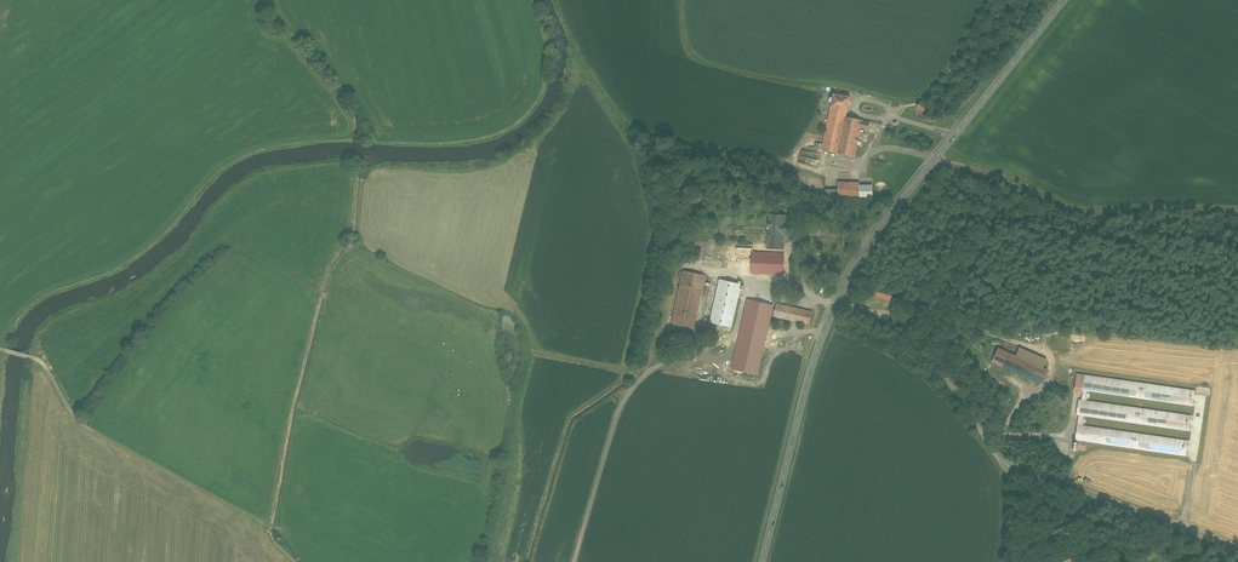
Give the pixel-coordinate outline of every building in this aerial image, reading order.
[(849,100),(832,96),(820,152),(854,159),(860,130),(868,132),(870,122),(846,117),(849,100)] [(920,110),(929,111),(930,103),(922,102),(920,110)] [(859,183),(837,183),(837,193),(826,193),(826,199),(859,199),(859,201),(871,201),(872,187),(859,187),(859,183)] [(805,202),(793,202),(793,211),(805,211),(805,202)] [(785,216),(768,215),(768,222),(767,222),(766,231),(769,231),(768,237),(784,238),(784,237),(788,237),(789,223),(785,223),(785,216)] [(783,277),(784,238),(768,237),(766,238),(766,249),(711,248),(711,262),(751,263),(751,276),(783,277)] [(706,276),(682,271),(670,324),(694,329),(706,276)] [(741,283),(718,278),(708,324),(730,329),(741,283)] [(891,297),(874,292),(873,298),(890,302),(891,297)] [(774,307),(748,302),(743,328),(766,332),(769,318),(809,326),(812,312),(775,305),(774,307)] [(1016,358),(997,350),(991,366),(1040,386),(1047,370),(1044,369),(1047,362),(1019,350),(1016,358)] [(1196,391),(1075,373),(1072,394),(1082,396),(1082,401),(1079,401),(1076,416),(1079,417),(1074,450),(1084,451),(1085,443),(1186,458),(1188,442),(1083,426),(1084,418),(1190,434),(1193,417),(1087,401),(1088,393),(1193,409),(1196,391)] [(1060,561),(1061,561),(1074,561),(1077,561),(1074,554),(1060,561)]
